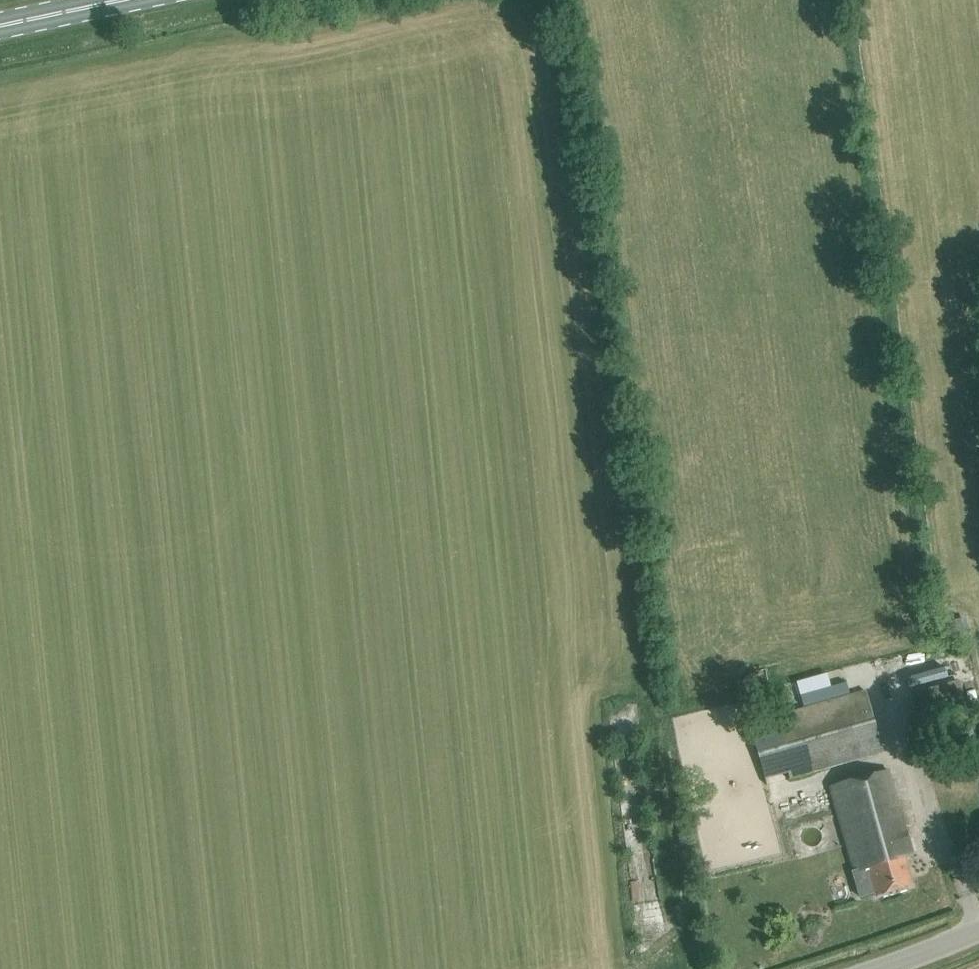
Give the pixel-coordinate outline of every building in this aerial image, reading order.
[(949,620),(953,640),(963,638),(959,618),(949,620)] [(959,679),(909,694),(922,741),(973,725),(959,679)] [(865,690),(749,723),(766,784),(882,751),(865,690)] [(888,770),(830,786),(855,871),(856,870),(865,899),(913,884),(904,856),(912,853),(888,770)]
